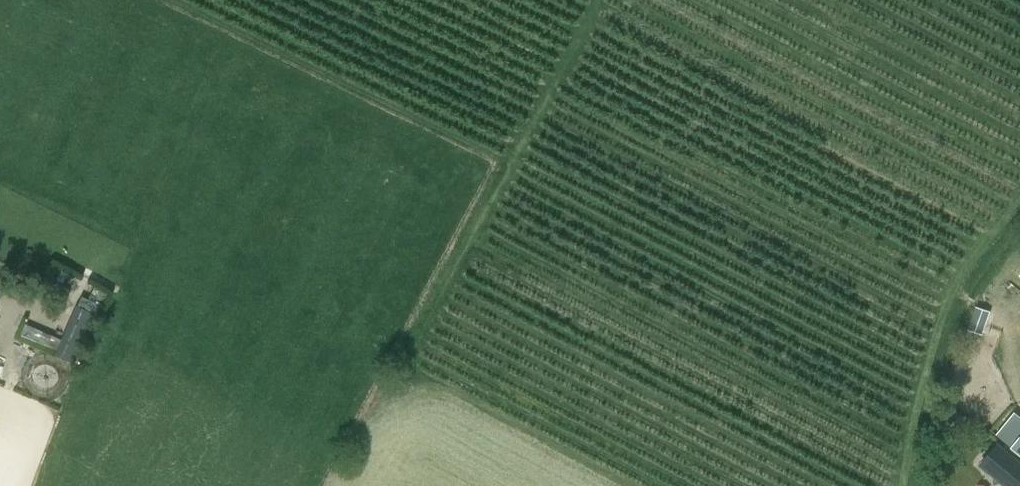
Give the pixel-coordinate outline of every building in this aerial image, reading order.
[(74,362),(90,324),(93,319),(95,315),(75,306),(74,309),(71,316),(61,339),(55,352),(54,354),(74,362)] [(977,306),(969,329),(982,333),(990,310),(977,306)] [(1007,446),(990,462),(1004,477),(1004,478),(1012,485),(1019,485),(1019,458),(1007,446)]
